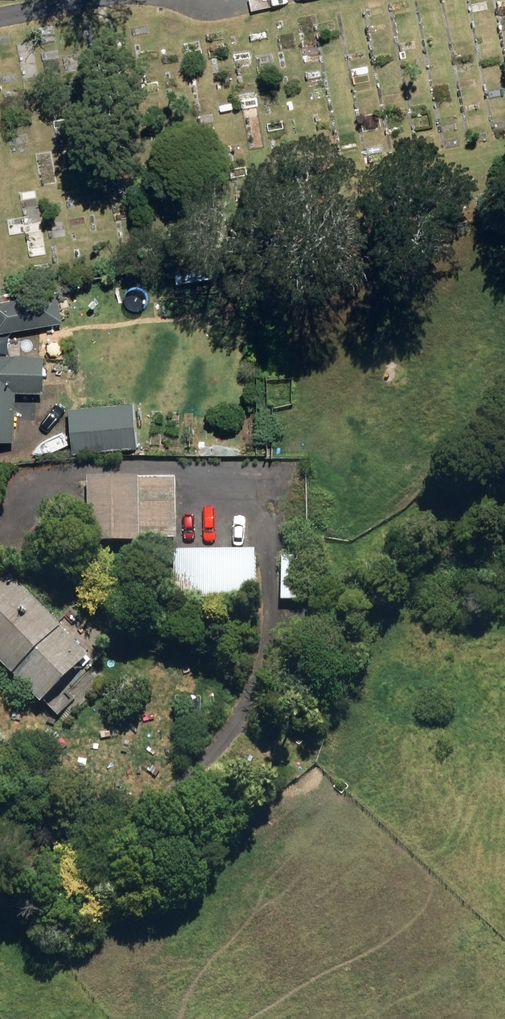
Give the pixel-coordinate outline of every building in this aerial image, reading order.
[(167,273),(169,287),(207,281),(205,266),(167,273)] [(61,326),(56,296),(0,306),(0,336),(61,326)] [(11,444),(12,396),(38,396),(39,360),(0,359),(0,444),(11,444)] [(66,412),(70,458),(133,453),(128,407),(66,412)] [(84,478),(84,543),(137,542),(137,541),(175,540),(173,476),(84,478)] [(170,552),(170,601),(251,600),(251,551),(170,552)] [(303,605),(304,559),(278,559),(278,604),(303,605)] [(35,703),(84,656),(6,575),(0,581),(0,667),(35,703)]
